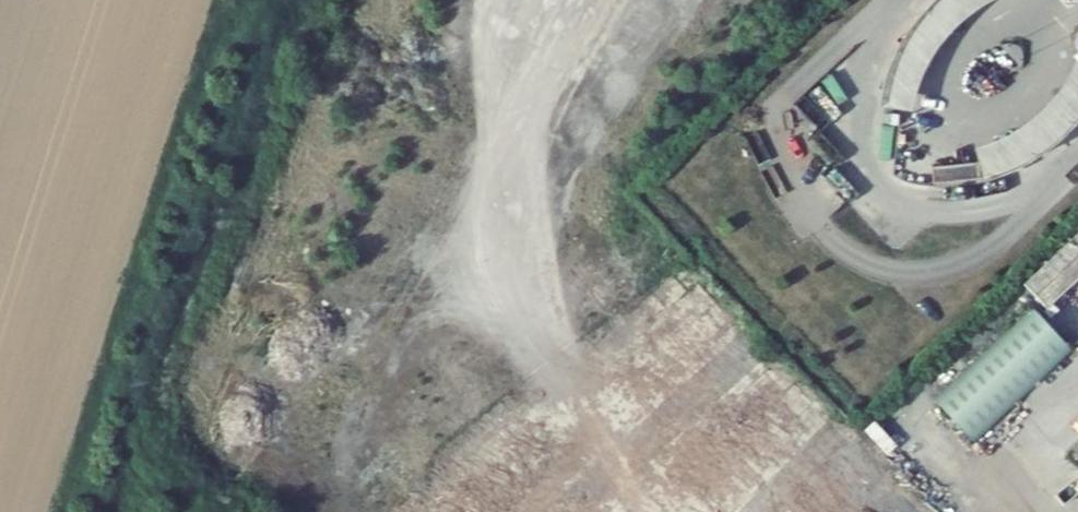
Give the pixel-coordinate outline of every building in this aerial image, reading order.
[(882,109),(916,113),(918,103),(921,93),(927,76),(936,58),(951,38),(965,23),(986,7),(999,1),(1000,0),(941,0),(931,9),(914,30),(900,54),(894,66),(887,87),(884,99),(882,109)] [(986,178),(988,178),(992,177),(1013,170),(1033,159),(1050,148),(1062,138),(1077,121),(1077,65),(1067,85),(1062,93),(1052,105),(1037,119),(1023,129),(1011,136),(992,145),(978,150),(986,178)] [(935,402),(974,443),(1073,349),(1035,308),(935,402)]
